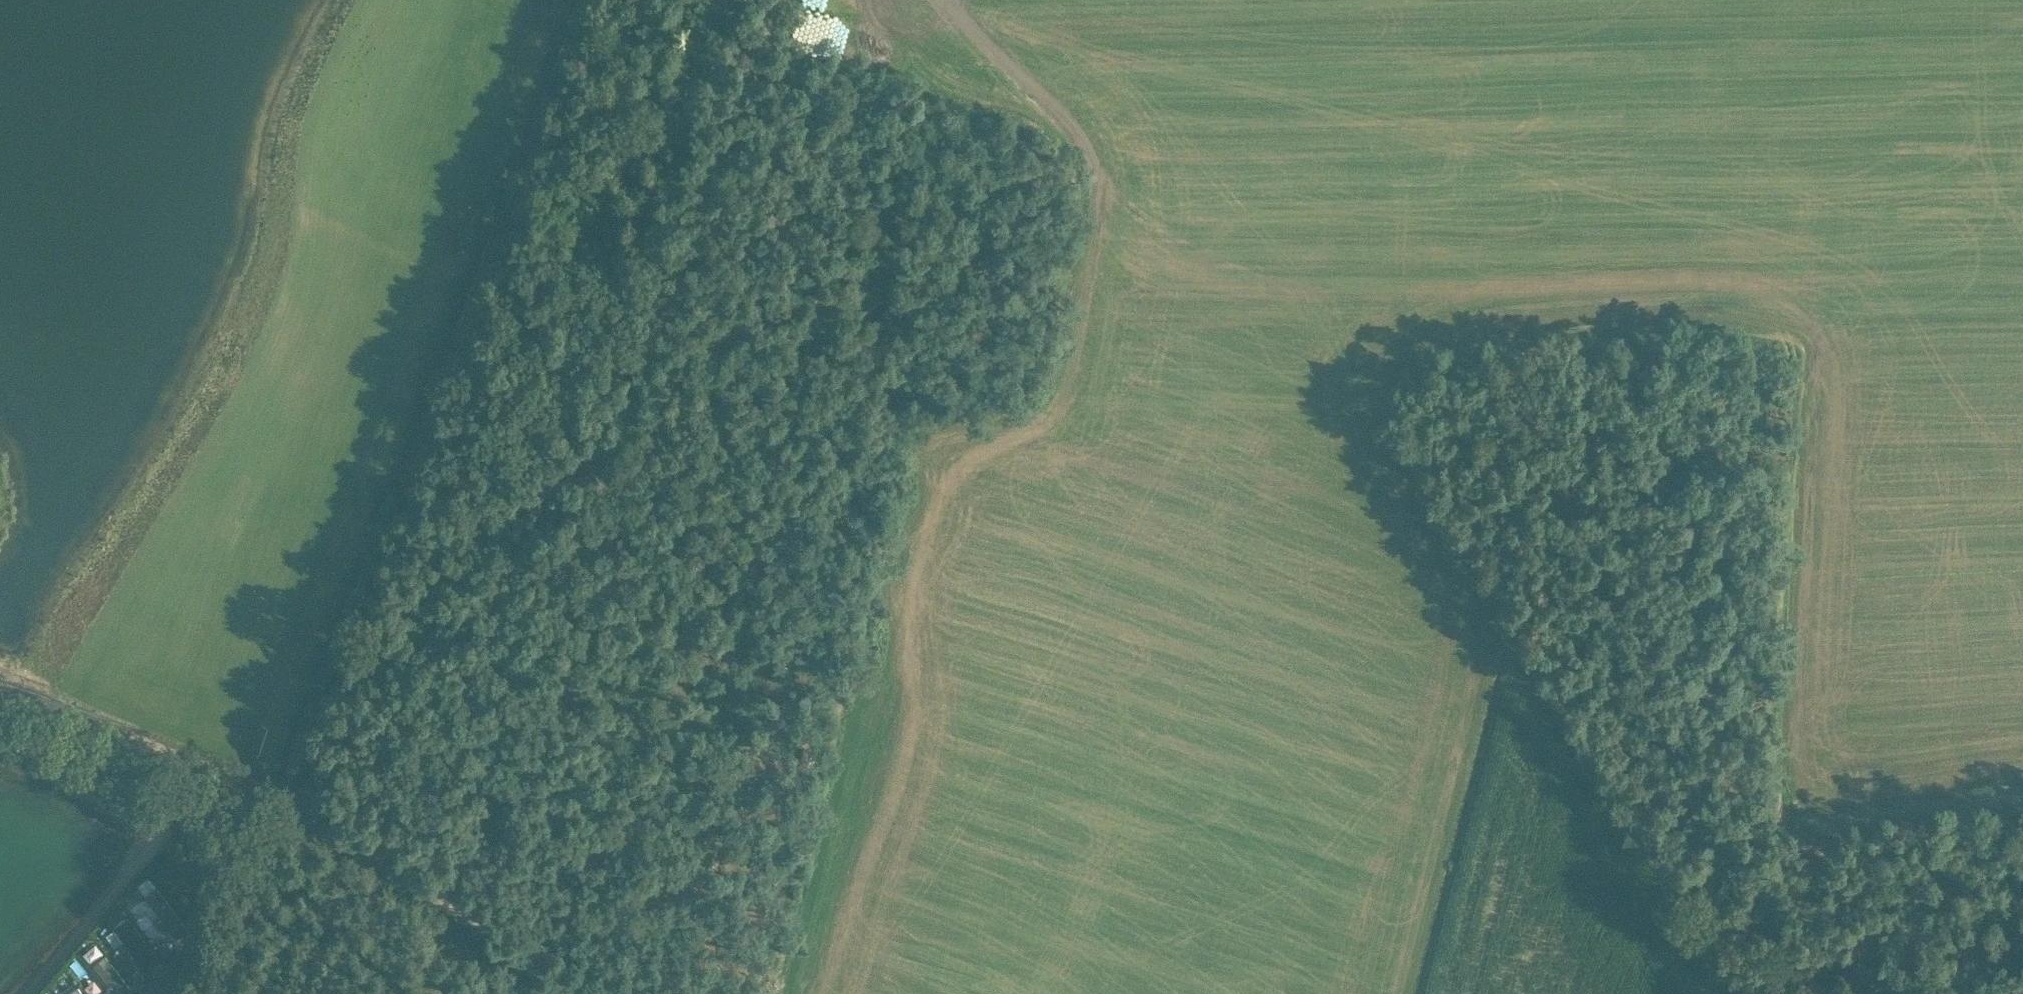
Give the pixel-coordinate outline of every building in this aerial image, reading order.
[(224,186),(220,195),(229,199),(233,190),(224,186)] [(179,945),(197,933),(164,887),(152,896),(169,920),(163,924),(179,945)] [(133,917),(118,929),(154,974),(169,962),(133,917)] [(119,993),(136,993),(140,990),(110,957),(96,969),(119,993)]
